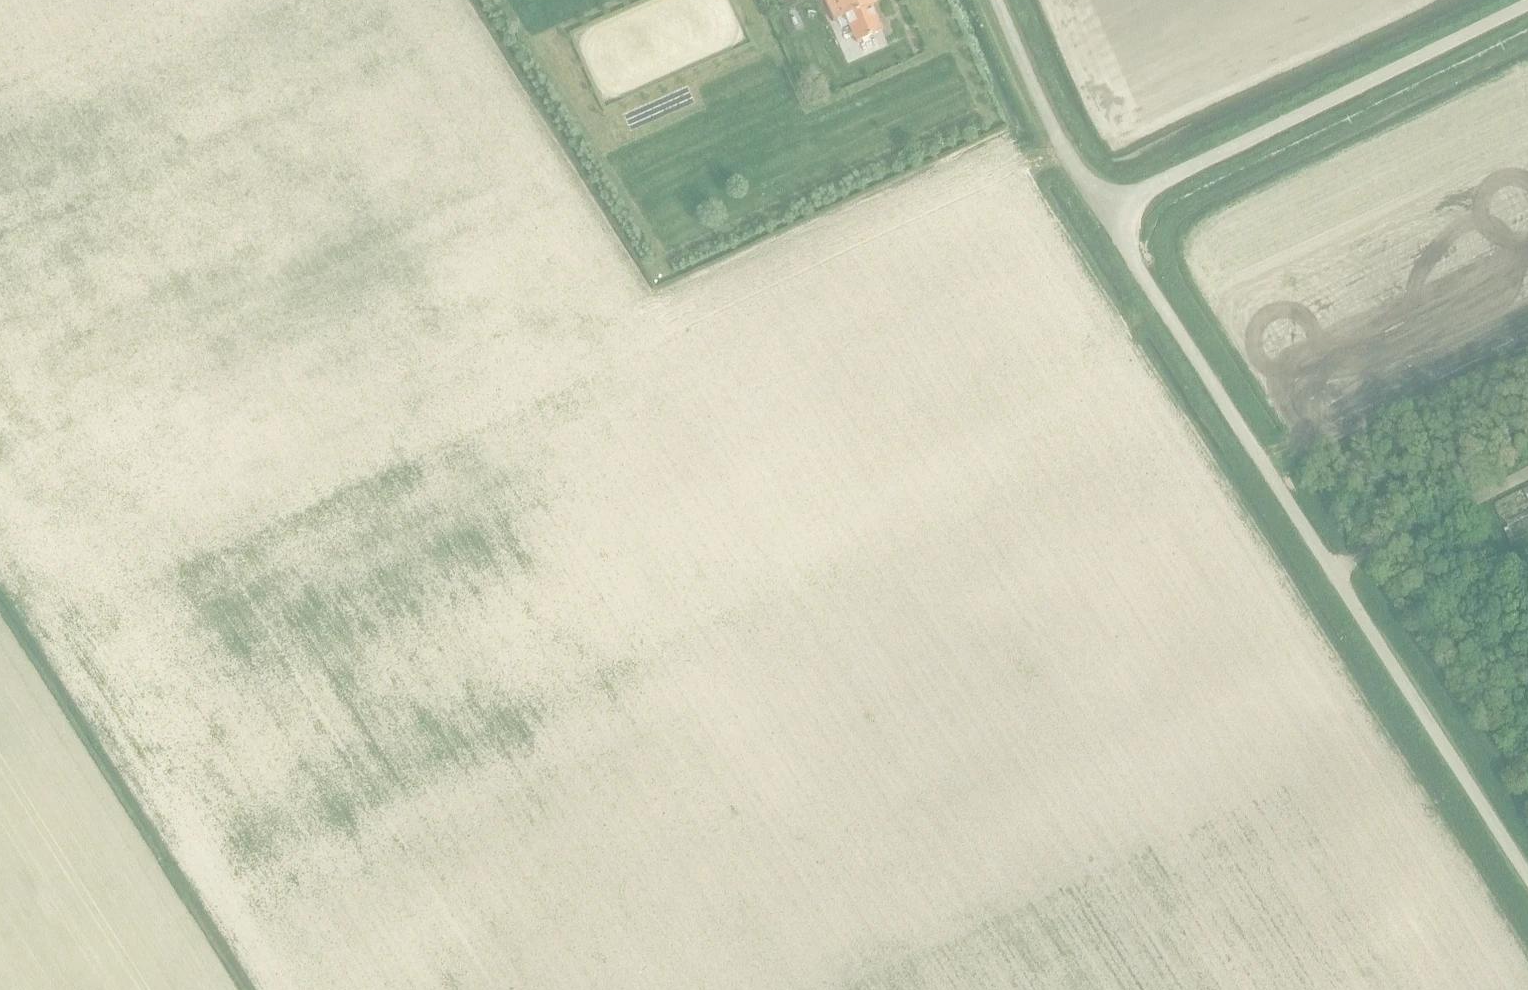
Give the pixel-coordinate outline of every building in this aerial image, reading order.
[(882,30),(871,4),(877,1),(877,0),(825,0),(834,20),(845,15),(856,41),(882,30)]
